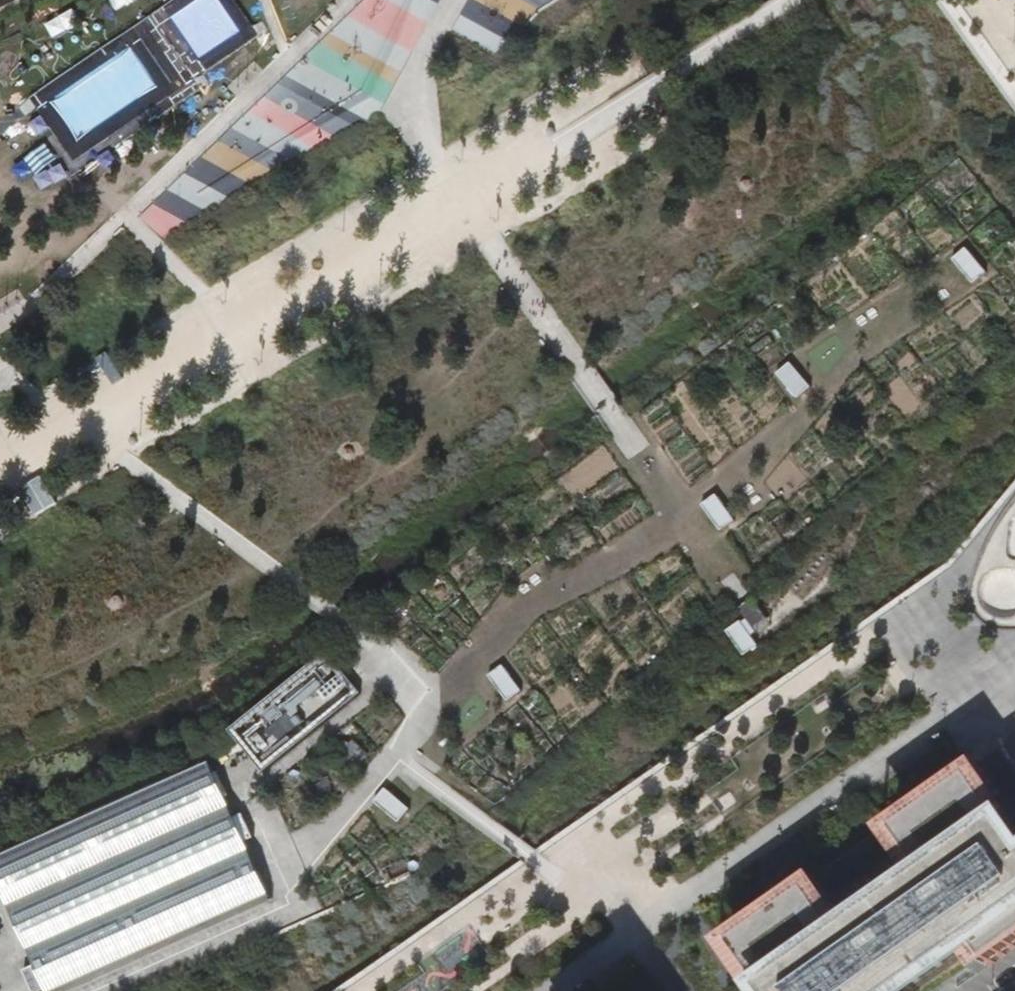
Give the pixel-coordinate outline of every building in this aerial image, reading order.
[(967,248),(953,260),(974,285),(988,273),(967,248)] [(791,363),(777,374),(799,399),(812,388),(791,363)] [(717,494),(702,505),(722,532),(737,520),(717,494)] [(741,621),(727,631),(744,656),(759,646),(741,621)] [(328,652),(230,730),(243,749),(264,773),(362,694),(335,661),(328,652)] [(503,665),(489,676),(509,703),(523,692),(503,665)] [(238,821),(212,763),(0,859),(0,885),(36,966),(24,972),(33,990),(46,990),(47,990),(48,990),(78,990),(274,903),(271,897),(247,842),(255,839),(246,817),(238,821)] [(975,949),(988,968),(1014,949),(1014,837),(1005,823),(972,776),(893,832),(925,879),(843,937),(810,890),(729,946),(761,990),(915,990),(975,949)] [(386,789),(374,803),(400,824),(411,810),(386,789)]
